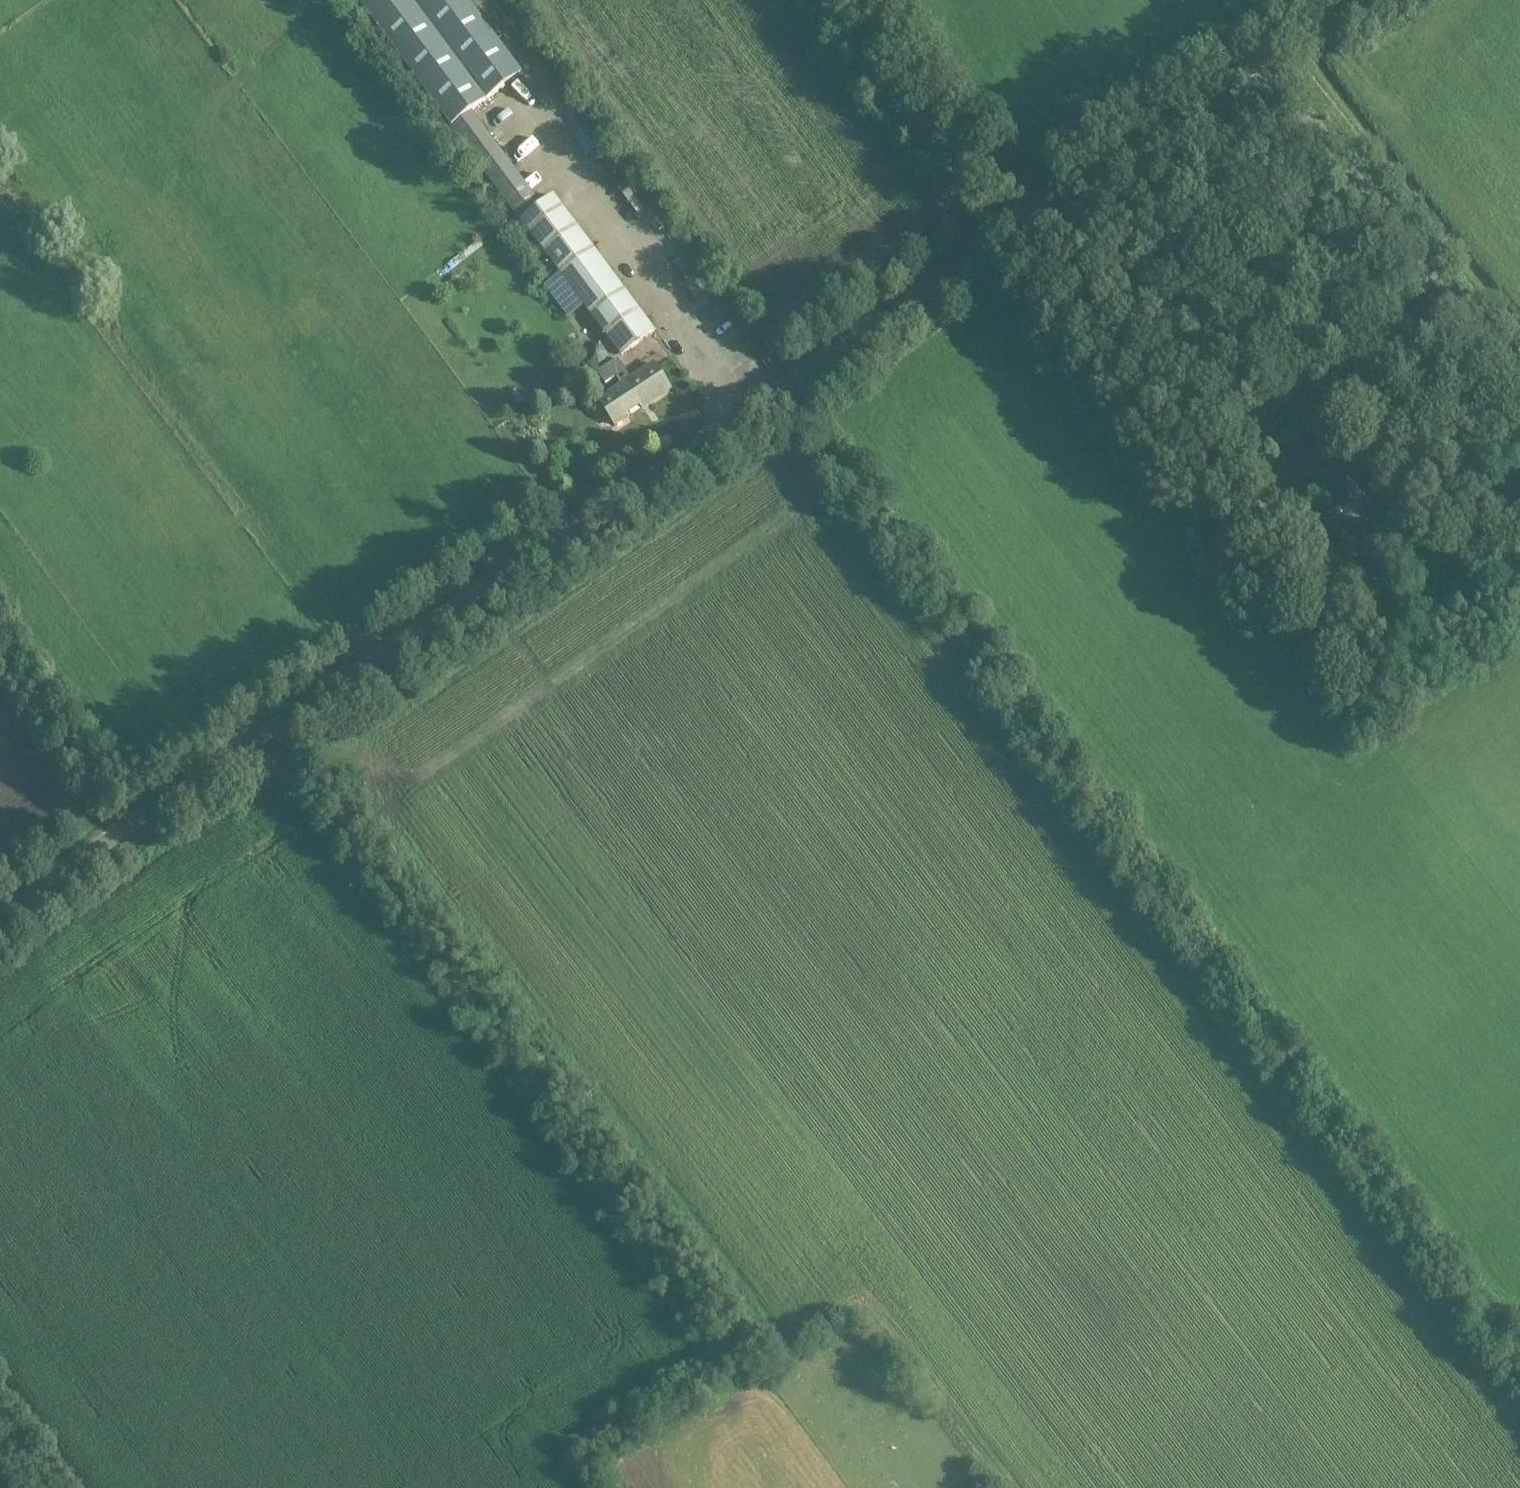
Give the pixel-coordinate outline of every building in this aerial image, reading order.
[(451,127),(524,75),(468,0),(360,0),(358,2),(451,127)] [(636,217),(644,213),(635,196),(627,200),(636,217)] [(654,331),(555,198),(543,206),(522,222),(560,274),(585,307),(621,356),(654,331)] [(603,345),(595,344),(589,349),(588,357),(593,363),(601,363),(607,359),(607,351),(603,345)] [(606,384),(617,377),(622,386),(599,401),(616,426),(629,417),(627,414),(640,405),(643,409),(671,390),(654,364),(631,379),(618,359),(598,372),(606,384)] [(1328,497),(1354,486),(1338,444),(1311,455),(1328,497)]
